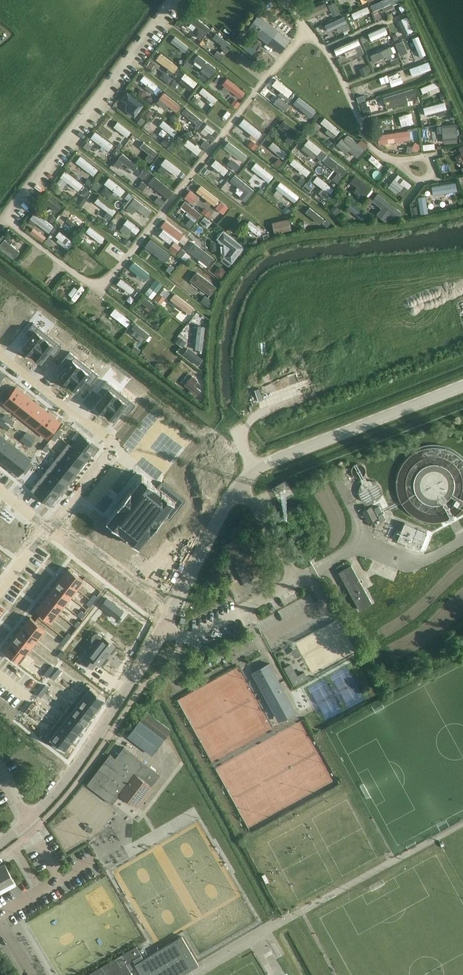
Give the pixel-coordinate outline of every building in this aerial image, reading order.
[(278,30),(278,29),(259,14),(248,28),(267,44),(268,43),(280,53),(290,40),(278,30)] [(195,18),(191,24),(206,35),(210,29),(195,18)] [(215,34),(211,40),(226,51),(230,45),(215,34)] [(176,37),(172,43),(187,54),(191,48),(176,37)] [(162,56),(158,62),(173,73),(177,67),(162,56)] [(200,58),(196,63),(211,74),(215,69),(200,58)] [(181,72),(177,78),(192,89),(196,83),(181,72)] [(208,78),(202,73),(198,78),(204,83),(208,78)] [(144,76),(140,82),(155,93),(159,87),(144,76)] [(226,79),(222,85),(237,96),(241,90),(226,79)] [(127,91),(121,99),(127,103),(129,105),(128,106),(126,110),(135,117),(144,104),(127,91)] [(303,102),(299,107),(314,118),(318,113),(303,102)] [(187,110),(183,115),(198,126),(202,121),(187,110)] [(111,116),(107,122),(122,133),(126,127),(111,116)] [(160,118),(156,124),(171,135),(175,129),(160,118)] [(244,119),(240,125),(255,136),(259,130),(244,119)] [(437,133),(442,132),(443,140),(444,140),(446,140),(446,143),(457,142),(455,124),(441,125),(441,126),(437,127),(437,133)] [(133,132),(128,137),(143,148),(148,143),(133,132)] [(357,157),(364,149),(357,143),(347,134),(343,139),(342,138),(336,144),(346,153),(348,150),(357,157)] [(98,135),(93,141),(108,152),(113,146),(98,135)] [(186,140),(182,145),(197,156),(201,151),(186,140)] [(309,141),(302,151),(310,157),(313,152),(318,155),(321,150),(309,141)] [(273,144),(268,149),(283,160),(288,155),(273,144)] [(81,158),(76,163),(93,177),(98,172),(81,158)] [(295,160),(291,166),(306,177),(310,171),(295,160)] [(65,171),(60,178),(78,192),(83,186),(65,171)] [(397,174),(393,180),(408,191),(412,185),(397,174)] [(355,175),(350,182),(356,187),(353,191),(364,200),(367,195),(372,188),(355,175)] [(109,178),(104,184),(121,197),(126,191),(109,178)] [(319,178),(315,184),(330,195),(334,189),(319,178)] [(378,193),(372,200),(381,208),(376,214),(387,222),(391,217),(393,219),(396,214),(398,216),(401,211),(378,193)] [(48,194),(44,200),(59,211),(63,205),(48,194)] [(98,198),(94,203),(112,216),(116,211),(98,198)] [(181,206),(187,212),(185,214),(195,222),(196,220),(200,215),(201,214),(185,201),(181,206)] [(67,209),(63,215),(78,226),(82,220),(67,209)] [(34,212),(30,218),(49,233),(54,227),(34,212)] [(282,220),(279,224),(287,229),(290,226),(282,220)] [(90,227),(86,233),(101,244),(105,238),(90,227)] [(223,230),(216,238),(224,244),(228,248),(224,254),(223,256),(232,263),(245,246),(223,230)] [(38,231),(34,235),(42,241),(46,237),(38,231)] [(60,232),(56,237),(71,248),(75,243),(60,232)] [(46,239),(44,242),(49,246),(52,242),(47,238),(46,239)] [(83,250),(79,256),(94,267),(98,261),(83,250)] [(217,286),(196,271),(190,280),(210,295),(211,294),(212,296),(218,288),(216,287),(217,286)] [(122,279),(118,285),(132,296),(137,290),(122,279)] [(92,292),(88,298),(103,309),(107,303),(92,292)] [(213,300),(205,295),(200,301),(210,308),(213,300)] [(144,296),(140,302),(155,313),(159,307),(152,302),(144,296)] [(116,310),(112,316),(127,327),(131,321),(116,310)] [(30,337),(22,347),(32,354),(48,334),(33,322),(25,333),(30,337)] [(135,325),(130,331),(145,342),(150,336),(135,325)] [(48,334),(32,354),(41,361),(49,351),(54,355),(62,345),(48,334)] [(156,340),(152,346),(167,357),(171,351),(156,340)] [(67,366),(59,376),(68,383),(84,363),(70,351),(62,362),(67,366)] [(84,363),(68,383),(70,384),(69,386),(75,390),(76,389),(77,390),(85,380),(90,385),(99,374),(84,363)] [(103,395),(95,405),(105,412),(121,392),(106,381),(98,391),(103,395)] [(5,401),(4,403),(15,412),(27,396),(16,387),(13,391),(9,396),(5,401)] [(121,392),(105,412),(114,420),(122,410),(127,414),(135,403),(121,392)] [(27,396),(15,412),(26,420),(38,405),(27,396)] [(38,405),(26,420),(36,429),(49,413),(38,405)] [(49,413),(36,429),(48,438),(60,422),(49,413)] [(68,442),(68,443),(87,458),(97,446),(81,434),(72,445),(68,442)] [(9,442),(0,435),(0,452),(9,442)] [(0,452),(0,460),(7,466),(17,454),(20,450),(9,441),(9,442),(0,452)] [(68,443),(58,454),(78,470),(87,458),(68,443)] [(7,466),(18,475),(22,471),(25,466),(29,461),(31,459),(20,450),(17,454),(7,466)] [(58,454),(49,466),(69,481),(78,470),(58,454)] [(49,466),(40,477),(60,493),(69,481),(49,466)] [(107,519),(106,520),(139,546),(140,545),(139,545),(163,515),(170,520),(185,501),(161,482),(157,487),(154,486),(155,485),(142,475),(141,475),(142,476),(131,489),(117,506),(118,506),(107,519)] [(40,477),(30,489),(50,505),(60,493),(40,477)] [(362,500),(366,502),(370,503),(374,502),(377,500),(380,497),(382,494),(382,490),(381,486),(379,483),(376,481),(372,479),(369,479),(365,480),(362,483),(360,486),(359,489),(359,493),(360,496),(362,500)] [(378,517),(372,505),(362,510),(368,522),(378,517)] [(403,526),(397,539),(398,539),(405,543),(405,545),(408,547),(409,546),(409,544),(410,544),(420,548),(426,532),(427,532),(410,524),(405,522),(404,523),(403,526)] [(242,535),(225,544),(234,561),(245,582),(262,573),(242,535)] [(351,565),(339,572),(360,609),(372,602),(351,565)] [(68,568),(62,576),(67,580),(71,584),(76,588),(83,579),(68,568)] [(62,576),(55,584),(57,585),(65,592),(70,596),(76,588),(71,584),(67,580),(62,576)] [(55,584),(49,592),(64,604),(70,596),(65,592),(57,585),(55,584)] [(49,592),(43,600),(57,612),(64,604),(49,592)] [(107,597),(100,606),(111,615),(118,606),(107,597)] [(43,600),(36,609),(51,620),(57,612),(43,600)] [(30,617),(23,625),(26,627),(28,629),(38,637),(45,628),(30,617)] [(23,625),(17,633),(32,645),(38,637),(28,629),(26,627),(23,625)] [(17,633),(11,641),(26,653),(32,645),(17,633)] [(85,654),(80,660),(92,669),(97,663),(100,665),(115,646),(103,636),(100,634),(97,633),(95,634),(93,636),(92,638),(92,641),(94,643),(96,644),(87,656),(85,654)] [(11,641),(4,650),(19,661),(26,653),(11,641)] [(269,662),(251,672),(278,722),(296,712),(269,662)] [(294,674),(289,676),(294,686),(299,683),(308,678),(304,671),(297,675),(296,673),(294,674)] [(87,683),(80,692),(98,707),(104,698),(105,699),(105,698),(87,683)] [(80,692),(73,701),(91,715),(98,707),(80,692)] [(73,701),(66,709),(85,724),(91,715),(73,701)] [(66,709),(60,718),(78,732),(85,724),(66,709)] [(146,711),(139,719),(164,738),(167,734),(169,732),(171,729),(165,725),(153,715),(147,711),(146,711)] [(60,718),(53,726),(71,741),(78,732),(60,718)] [(139,719),(127,736),(152,754),(164,738),(139,719)] [(53,726),(46,735),(55,742),(54,743),(58,747),(59,746),(65,750),(65,749),(71,741),(53,726)] [(87,784),(112,803),(120,793),(138,807),(153,787),(152,786),(160,774),(124,746),(115,758),(110,754),(87,784)] [(17,885),(5,863),(0,866),(0,894),(17,885)] [(85,974),(133,974),(126,963),(133,959),(142,974),(181,974),(199,965),(198,963),(182,936),(144,958),(136,945),(85,974)]
